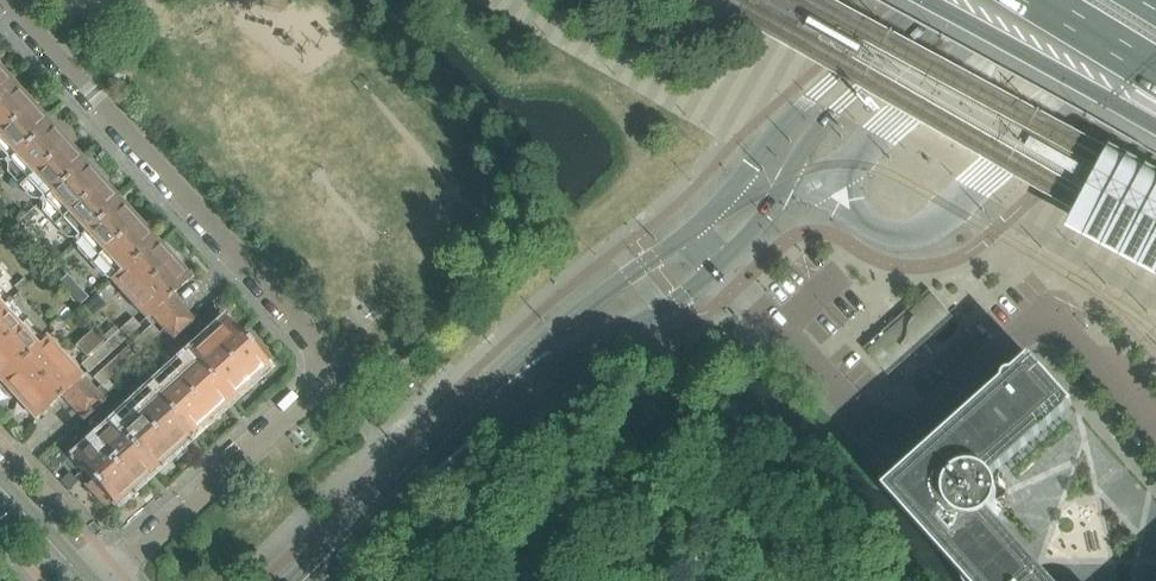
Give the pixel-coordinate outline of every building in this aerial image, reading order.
[(13,87),(7,81),(9,79),(0,69),(0,99),(13,87)] [(32,108),(13,87),(0,99),(0,160),(5,165),(48,126),(42,119),(44,118),(34,106),(32,108)] [(977,107),(964,119),(972,127),(985,115),(977,107)] [(67,146),(52,130),(48,126),(5,165),(40,204),(83,164),(78,158),(80,157),(69,145),(67,146)] [(1109,147),(1107,150),(1075,213),(1066,231),(1155,280),(1155,172),(1109,147)] [(104,183),(102,185),(83,164),(40,204),(75,243),(118,203),(113,197),(115,195),(104,183)] [(140,222),(137,224),(118,203),(75,243),(110,281),(153,241),(148,236),(150,234),(140,222)] [(26,223),(35,215),(31,210),(22,219),(26,223)] [(150,315),(171,297),(189,280),(183,274),(185,273),(175,261),(173,263),(153,241),(110,281),(145,320),(150,315)] [(78,307),(88,297),(67,274),(56,284),(78,307)] [(19,293),(28,284),(22,278),(13,286),(19,293)] [(91,306),(106,293),(102,288),(87,301),(91,306)] [(9,301),(0,291),(0,309),(9,301)] [(888,375),(953,317),(929,291),(865,349),(888,375)] [(181,307),(171,297),(150,315),(160,326),(181,307)] [(44,340),(9,301),(0,309),(0,380),(44,340)] [(173,341),(194,322),(184,311),(163,330),(169,337),(173,341)] [(132,317),(131,319),(128,315),(119,323),(122,327),(106,341),(107,343),(103,346),(110,353),(140,326),(132,317)] [(54,332),(63,323),(58,317),(48,325),(54,332)] [(249,338),(245,343),(225,321),(186,356),(228,402),(231,399),(234,402),(247,391),(245,387),(267,366),(266,365),(270,361),(249,338)] [(163,330),(159,334),(151,326),(118,356),(126,364),(155,337),(162,344),(169,337),(163,330)] [(91,330),(75,345),(86,358),(103,343),(91,330)] [(183,332),(174,340),(178,345),(185,339),(185,334),(183,332)] [(80,379),(44,340),(0,380),(0,383),(2,385),(0,386),(0,390),(10,401),(13,398),(34,420),(61,396),(71,407),(91,388),(81,378),(80,379)] [(103,346),(107,343),(106,341),(91,355),(83,362),(81,364),(88,373),(110,353),(103,346)] [(122,367),(126,364),(118,356),(115,359),(122,367)] [(206,422),(228,402),(186,356),(148,391),(190,437),(193,433),(196,436),(208,425),(206,422)] [(1024,551),(989,513),(993,509),(995,504),(997,498),(997,493),(996,487),(994,482),(991,477),(1069,407),(1070,408),(1073,406),(1030,358),(883,489),(965,580),(1050,580),(1047,577),(1024,551)] [(115,374),(122,367),(115,359),(108,365),(115,374)] [(104,383),(105,383),(115,374),(108,365),(97,375),(104,383)] [(105,383),(104,383),(97,375),(91,380),(99,388),(98,389),(104,396),(111,389),(105,383)] [(101,399),(104,396),(98,389),(94,392),(101,399)] [(167,457),(190,437),(148,391),(110,425),(152,471),(155,469),(157,472),(170,460),(167,457)] [(83,420),(95,409),(87,399),(74,411),(83,420)] [(129,492),(152,471),(110,425),(71,460),(90,482),(86,486),(106,508),(110,504),(112,506),(116,503),(119,506),(132,495),(129,492)]
